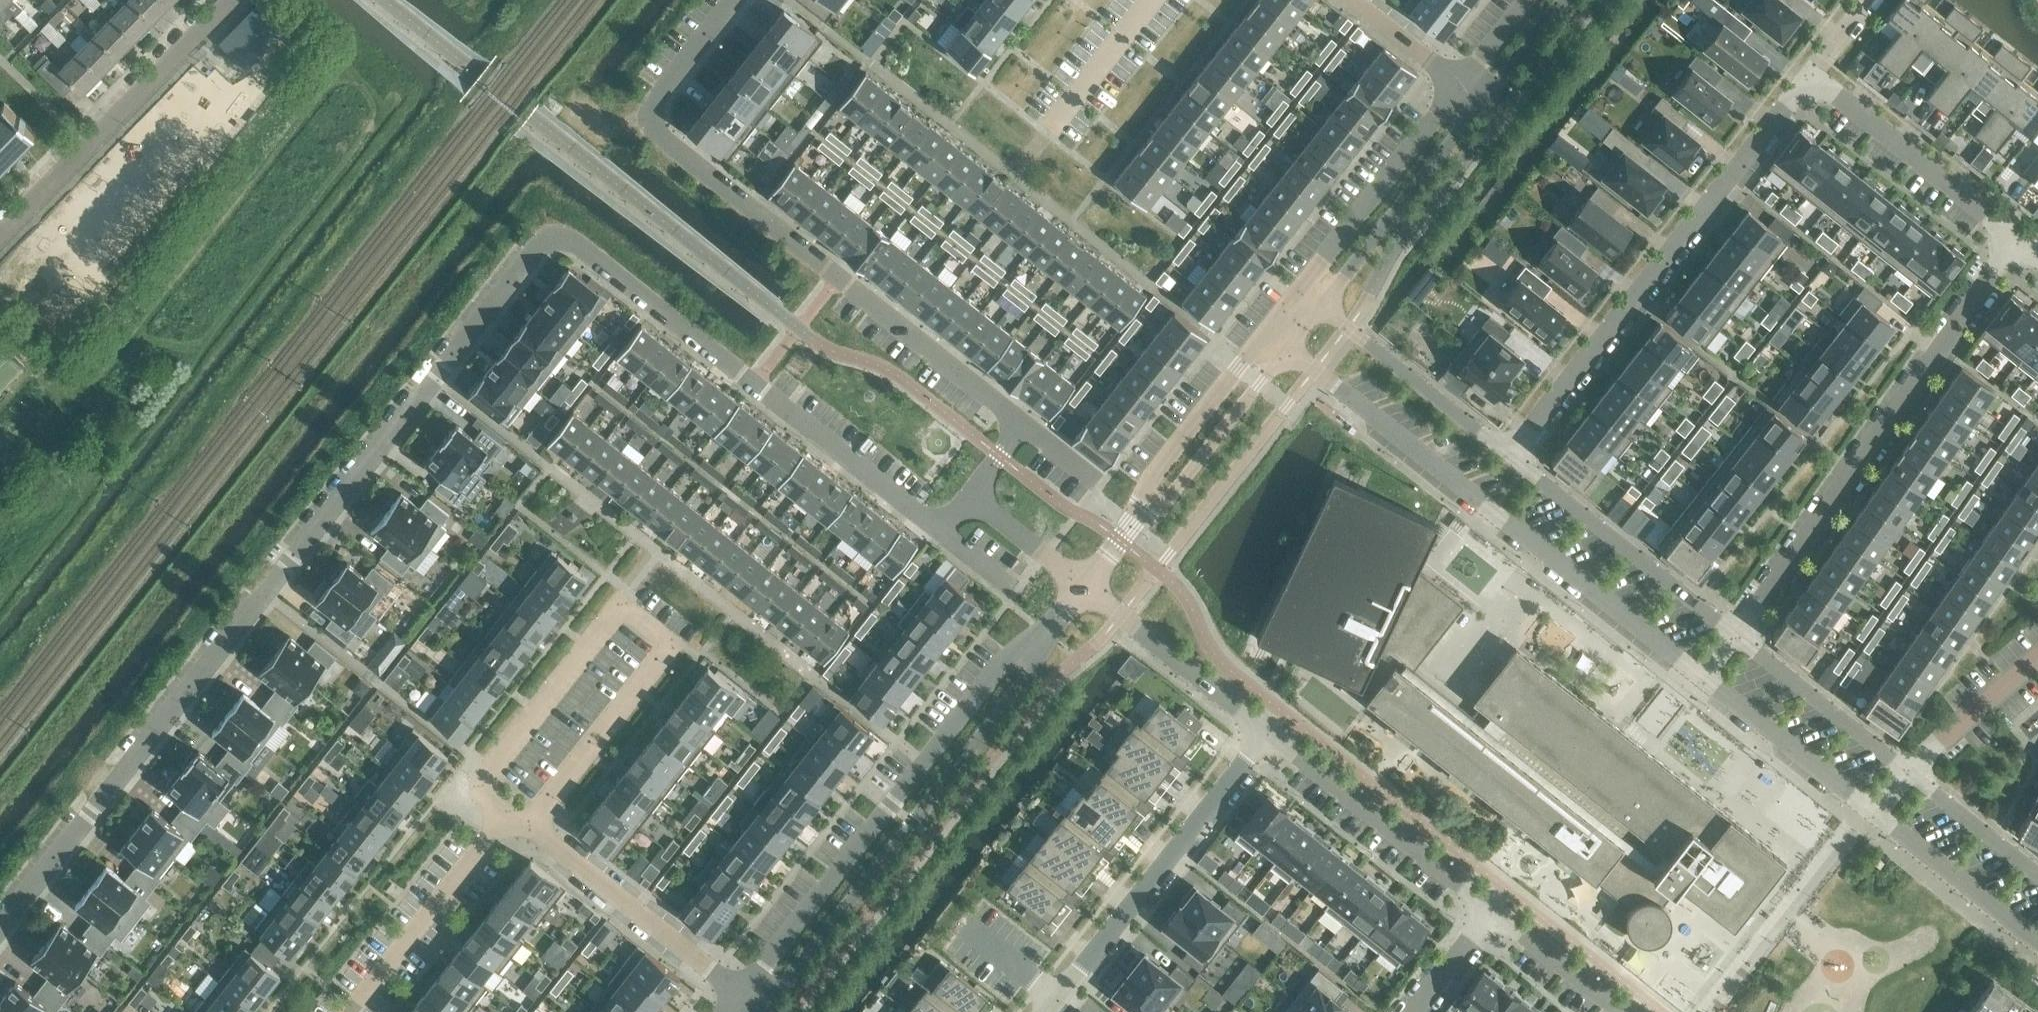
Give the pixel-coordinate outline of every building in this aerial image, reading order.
[(5,3),(2,0),(0,0),(0,31),(7,24),(4,21),(13,13),(4,4),(5,3)] [(5,3),(4,4),(13,13),(16,16),(17,15),(22,9),(13,0),(2,0),(5,3)] [(100,4),(101,3),(98,0),(87,0),(84,3),(93,11),(100,4)] [(149,24),(153,20),(132,0),(128,0),(113,16),(136,38),(149,24)] [(171,3),(168,0),(132,0),(153,20),(171,3)] [(271,0),(263,0),(221,43),(246,68),(283,31),(300,48),(310,38),(292,21),(271,0)] [(842,0),(799,0),(825,21),(842,0)] [(1003,35),(1017,18),(995,0),(983,0),(974,11),(1003,35)] [(1017,18),(1030,1),(1029,0),(995,0),(1017,18)] [(1291,24),(1260,0),(1257,0),(1246,15),(1278,40),(1291,24)] [(1291,24),(1303,10),(1291,0),(1260,0),(1291,24)] [(1303,10),(1310,0),(1291,0),(1303,10)] [(1442,39),(1456,21),(1429,0),(1407,0),(1402,7),(1442,39)] [(1456,21),(1469,4),(1464,0),(1429,0),(1456,21)] [(1702,9),(1709,0),(1692,0),(1702,8),(1701,8),(1702,9)] [(1743,9),(1781,39),(1782,37),(1798,16),(1799,17),(1800,15),(1781,0),(1750,0),(1743,9)] [(1877,58),(1888,66),(1934,8),(1925,0),(1900,0),(1885,19),(1899,30),(1877,58)] [(66,4),(49,21),(54,27),(71,10),(66,4)] [(1934,8),(1888,66),(1899,75),(1921,47),(1934,58),(1968,15),(1953,4),(1944,16),(1934,8)] [(961,28),(990,51),(1003,35),(974,11),(968,7),(955,23),(961,28)] [(896,23),(903,14),(894,8),(888,16),(896,23)] [(915,8),(907,18),(913,23),(921,13),(915,8)] [(1723,24),(1704,47),(1747,81),(1766,58),(1751,46),(1750,47),(1743,42),(1744,40),(1742,39),(1751,28),(1726,8),(1716,19),(1723,24)] [(23,9),(17,15),(16,16),(24,23),(31,16),(23,9)] [(770,27),(809,58),(822,40),(783,9),(770,27)] [(1246,15),(1234,30),(1266,55),(1278,40),(1246,15)] [(1947,68),(1925,96),(1936,105),(1983,46),(1973,38),(1982,27),(1968,15),(1934,58),(1947,68)] [(31,31),(38,24),(31,16),(24,23),(31,31)] [(118,56),(136,38),(113,16),(95,34),(118,56)] [(1347,17),(1338,28),(1344,33),(1353,21),(1347,17)] [(54,27),(49,21),(41,29),(50,38),(58,30),(54,27)] [(1357,25),(1349,36),(1354,40),(1363,29),(1357,25)] [(809,58),(770,27),(756,44),(795,75),(809,58)] [(961,28),(946,48),(945,48),(974,71),(990,51),(961,28)] [(1304,34),(1296,29),(1293,34),(1300,39),(1304,34)] [(66,39),(58,30),(50,38),(59,46),(66,39)] [(1255,70),(1266,55),(1234,30),(1222,45),(1255,70)] [(101,74),(114,60),(118,56),(95,34),(78,51),(101,74)] [(1336,42),(1331,38),(1322,49),(1328,53),(1336,42)] [(870,56),(878,45),(870,39),(862,48),(864,49),(863,50),(870,56)] [(1983,46),(1936,105),(1947,113),(1969,85),(1982,96),(2016,54),(2002,42),(1993,54),(1983,46)] [(795,75),(756,44),(743,61),(782,92),(795,75)] [(1222,45),(1210,59),(1243,85),(1255,70),(1222,45)] [(1384,46),(1370,63),(1402,89),(1416,72),(1384,46)] [(1345,51),(1340,47),(1331,58),(1337,62),(1345,51)] [(1322,49),(1314,60),(1319,64),(1328,53),(1322,49)] [(83,92),(101,74),(78,51),(60,69),(60,70),(75,84),(83,92)] [(37,69),(48,57),(45,54),(33,65),(37,69)] [(1714,119),(1718,119),(1722,114),(1721,109),(1730,98),(1718,89),(1717,90),(1712,87),(1714,85),(1713,85),(1721,74),(1696,54),(1687,66),(1691,70),(1674,92),(1711,122),(1714,119)] [(1996,106),(1973,134),(1984,143),(2031,84),(2021,76),(2030,65),(2016,54),(1982,96),(1996,106)] [(64,95),(75,84),(60,70),(60,69),(48,57),(37,69),(64,95)] [(1331,58),(1323,69),(1328,73),(1337,62),(1331,58)] [(1231,100),(1243,85),(1210,59),(1198,74),(1231,100)] [(1855,60),(1849,68),(1857,74),(1863,66),(1855,60)] [(782,92),(743,61),(730,78),(768,109),(782,92)] [(1391,103),(1402,89),(1370,63),(1358,78),(1391,103)] [(1610,76),(1617,81),(1624,72),(1617,67),(1610,76)] [(1312,73),(1307,69),(1298,80),(1303,84),(1312,73)] [(845,71),(838,81),(844,86),(851,76),(845,71)] [(839,104),(857,118),(882,86),(866,73),(866,72),(865,71),(839,104)] [(1624,72),(1617,81),(1626,88),(1633,79),(1624,72)] [(1198,74),(1187,89),(1219,115),(1231,100),(1198,74)] [(1725,75),(1718,83),(1733,95),(1739,87),(1725,75)] [(768,109),(730,78),(716,95),(755,125),(768,109)] [(1392,104),(1391,103),(1358,78),(1345,95),(1377,121),(1378,122),(1392,104)] [(1320,83),(1315,79),(1306,90),(1312,94),(1320,83)] [(1298,80),(1289,91),(1295,95),(1303,84),(1298,80)] [(1984,143),(1995,151),(2011,131),(2025,142),(2031,134),(2037,125),(2037,90),(2031,84),(1984,143)] [(857,118),(873,131),(898,99),(882,86),(857,118)] [(824,98),(830,103),(838,93),(831,88),(824,98)] [(1219,115),(1187,89),(1175,104),(1207,130),(1219,115)] [(1306,90),(1298,100),(1303,105),(1312,94),(1306,90)] [(1893,91),(1886,99),(1894,106),(1901,97),(1893,91)] [(755,125),(716,95),(703,112),(742,142),(755,125)] [(1365,136),(1377,121),(1345,95),(1333,110),(1365,136)] [(823,112),(830,103),(824,98),(817,107),(823,112)] [(1687,118),(1661,98),(1652,109),(1662,117),(1645,139),(1679,167),(1692,151),(1690,150),(1696,142),(1679,128),(1687,118)] [(873,131),(887,143),(913,111),(898,99),(873,131)] [(1289,103),(1283,99),(1275,110),(1280,114),(1289,103)] [(1902,100),(1896,107),(1903,112),(1909,105),(1902,100)] [(0,108),(0,168),(6,161),(10,163),(15,154),(14,153),(34,133),(34,134),(35,133),(25,123),(25,122),(20,117),(19,118),(4,103),(4,104),(0,108)] [(1175,104),(1163,119),(1196,145),(1207,130),(1175,104)] [(1275,110),(1266,121),(1271,125),(1280,114),(1275,110)] [(1295,114),(1290,110),(1281,121),(1287,125),(1295,114)] [(1352,152),(1365,136),(1333,110),(1320,126),(1352,152)] [(887,143),(903,155),(929,123),(913,111),(887,143)] [(703,112),(689,130),(727,160),(742,142),(703,112)] [(1196,145),(1163,119),(1151,134),(1184,160),(1196,145)] [(1281,121),(1273,132),(1278,136),(1287,125),(1281,121)] [(798,132),(804,137),(811,127),(805,122),(798,132)] [(903,155),(918,167),(944,135),(929,123),(903,155)] [(1340,168),(1352,152),(1320,126),(1308,142),(1340,168)] [(1769,167),(1770,168),(1788,182),(1821,141),(1801,126),(1794,135),(1794,136),(1769,167)] [(1647,155),(1612,128),(1604,139),(1623,154),(1605,177),(1646,209),(1658,193),(1656,192),(1663,184),(1639,165),(1647,155)] [(1265,133),(1259,129),(1251,140),(1256,144),(1265,133)] [(830,130),(825,136),(836,145),(841,139),(830,130)] [(796,146),(804,137),(798,132),(790,141),(796,146)] [(1942,133),(1936,140),(1943,146),(1949,138),(1942,133)] [(1151,134),(1139,150),(1171,175),(1184,160),(1151,134)] [(918,167),(934,180),(960,148),(944,135),(918,167)] [(841,139),(836,145),(847,154),(852,147),(841,139)] [(1950,139),(1945,147),(1952,152),(1958,145),(1950,139)] [(1251,140),(1242,151),(1247,155),(1256,144),(1251,140)] [(822,141),(821,141),(817,147),(828,156),(833,149),(822,141)] [(1788,182),(1806,196),(1839,155),(1821,141),(1788,182)] [(1270,146),(1265,142),(1256,153),(1262,157),(1270,146)] [(1327,184),(1340,168),(1308,142),(1295,158),(1327,184)] [(1984,144),(1970,161),(1982,171),(1996,153),(1984,144)] [(934,180),(949,192),(975,160),(960,148),(934,180)] [(833,149),(828,156),(839,164),(844,158),(833,149)] [(1171,175),(1139,150),(1127,165),(1159,190),(1171,175)] [(2022,172),(2033,181),(2037,174),(2037,151),(2022,172)] [(1256,153),(1248,164),(1253,168),(1262,157),(1256,153)] [(861,154),(856,161),(867,169),(872,163),(861,154)] [(799,155),(794,161),(798,165),(803,159),(799,155)] [(1856,169),(1849,163),(1839,155),(1806,196),(1824,210),(1856,169)] [(771,165),(777,170),(784,161),(778,156),(771,165)] [(1315,199),(1327,184),(1295,158),(1283,174),(1315,199)] [(1241,163),(1236,159),(1227,170),(1233,174),(1241,163)] [(949,192),(965,204),(990,172),(975,160),(949,192)] [(794,161),(768,194),(786,208),(812,175),(798,165),(794,161)] [(872,163),(867,169),(878,178),(883,172),(872,163)] [(769,180),(777,170),(771,165),(763,175),(769,180)] [(852,165),(847,171),(858,180),(863,174),(852,165)] [(1114,180),(1113,181),(1146,207),(1159,190),(1127,165),(1114,181),(1114,180)] [(1874,183),(1856,169),(1824,210),(1842,224),(1874,183)] [(1227,170),(1219,181),(1224,185),(1233,174),(1227,170)] [(965,204),(980,216),(1005,184),(990,172),(965,204)] [(863,174),(858,180),(869,189),(874,182),(863,174)] [(1245,178),(1240,174),(1231,185),(1236,189),(1245,178)] [(1302,216),(1315,199),(1283,174),(1270,190),(1302,216)] [(827,188),(812,175),(786,208),(802,220),(827,188)] [(892,179),(887,185),(898,194),(903,187),(892,179)] [(1892,197),(1874,183),(1842,224),(1859,238),(1892,197)] [(980,216),(996,229),(1021,197),(1005,184),(980,216)] [(1231,185),(1222,196),(1228,200),(1236,189),(1231,185)] [(903,187),(898,194),(909,202),(914,196),(903,187)] [(1625,236),(1630,230),(1611,215),(1619,204),(1597,187),(1589,198),(1588,197),(1569,220),(1611,253),(1621,241),(1618,239),(1622,234),(1625,236)] [(827,188),(802,220),(817,232),(842,200),(827,188)] [(883,189),(878,196),(889,204),(894,198),(883,189)] [(1208,205),(1217,193),(1211,189),(1203,200),(1208,205)] [(1289,232),(1302,216),(1270,190),(1257,206),(1289,232)] [(1778,195),(1772,190),(1764,200),(1770,205),(1778,195)] [(996,229),(1011,241),(1036,208),(1021,197),(996,229)] [(1910,211),(1892,197),(1859,238),(1877,253),(1910,211)] [(894,198),(889,204),(900,213),(905,207),(894,198)] [(858,212),(842,200),(817,232),(832,245),(858,212)] [(1203,200),(1194,212),(1199,216),(1208,205),(1203,200)] [(1779,211),(1788,219),(1796,209),(1786,202),(1779,211)] [(917,209),(928,218),(933,212),(922,203),(917,209)] [(1206,217),(1211,221),(1220,210),(1215,206),(1206,217)] [(1278,246),(1289,232),(1257,206),(1245,221),(1278,247),(1279,247),(1278,246)] [(1011,241),(1026,253),(1052,221),(1036,208),(1011,241)] [(1802,214),(1796,209),(1788,219),(1795,224),(1802,214)] [(1748,211),(1733,230),(1772,261),(1787,242),(1786,241),(1793,231),(1775,216),(1767,226),(1748,211)] [(1928,225),(1910,211),(1877,253),(1895,267),(1928,225)] [(858,212),(832,245),(846,256),(845,257),(847,258),(873,224),(858,212)] [(939,227),(944,220),(933,212),(928,218),(939,227)] [(914,214),(909,220),(920,229),(925,222),(914,214)] [(1206,217),(1197,228),(1203,232),(1211,221),(1206,217)] [(1026,253),(1041,265),(1067,233),(1052,221),(1026,253)] [(1187,221),(1178,231),(1178,232),(1183,236),(1192,225),(1187,221)] [(1265,264),(1278,247),(1245,221),(1232,238),(1265,264)] [(936,231),(925,222),(920,229),(931,237),(936,231)] [(890,237),(873,224),(847,258),(863,271),(864,270),(890,237)] [(1586,280),(1595,269),(1583,260),(1582,261),(1577,258),(1579,256),(1578,255),(1586,244),(1561,225),(1552,237),(1556,240),(1539,263),(1576,293),(1579,290),(1583,289),(1587,284),(1586,280)] [(1946,240),(1928,225),(1895,267),(1913,281),(1946,240)] [(953,227),(948,234),(959,242),(964,236),(953,227)] [(1733,230),(1720,247),(1759,278),(1772,261),(1733,230)] [(1815,240),(1824,247),(1831,238),(1822,230),(1815,240)] [(1041,265),(1057,278),(1083,245),(1067,233),(1041,265)] [(964,236),(959,242),(970,251),(975,245),(964,236)] [(890,237),(864,270),(878,281),(904,249),(890,237)] [(1195,242),(1190,237),(1181,248),(1186,253),(1195,242)] [(945,238),(940,244),(951,253),(956,247),(945,238)] [(1265,265),(1265,264),(1232,238),(1220,254),(1252,279),(1264,264),(1265,265)] [(1838,243),(1831,238),(1824,247),(1830,252),(1838,243)] [(1489,256),(1497,245),(1490,239),(1481,250),(1489,256)] [(1964,254),(1946,240),(1913,281),(1932,296),(1964,254)] [(1057,278),(1072,290),(1098,257),(1083,245),(1057,278)] [(956,247),(951,253),(962,262),(967,255),(956,247)] [(1746,294),(1759,278),(1720,247),(1707,263),(1746,294)] [(1181,248),(1172,259),(1178,264),(1186,253),(1181,248)] [(920,261),(904,249),(878,281),(894,294),(920,261)] [(984,252),(979,258),(990,267),(995,261),(984,252)] [(1207,270),(1239,295),(1252,279),(1220,254),(1207,270)] [(1072,290),(1088,302),(1114,270),(1098,257),(1072,290)] [(1850,268),(1860,275),(1867,266),(1858,258),(1850,268)] [(894,294),(909,306),(935,273),(920,261),(894,294)] [(995,261),(990,267),(1001,276),(1006,269),(995,261)] [(1828,261),(1822,269),(1827,273),(1832,272),(1836,267),(1828,261)] [(976,263),(971,269),(982,278),(987,271),(976,263)] [(1707,263),(1693,280),(1732,311),(1746,294),(1707,263)] [(1520,280),(1502,303),(1545,337),(1563,313),(1555,306),(1553,308),(1546,303),(1548,301),(1542,297),(1551,286),(1526,266),(1516,278),(1520,280)] [(1874,271),(1867,266),(1860,275),(1866,280),(1874,271)] [(587,282),(569,267),(554,286),(593,317),(608,298),(599,292),(587,282)] [(1088,302),(1103,314),(1129,281),(1114,270),(1088,302)] [(1169,274),(1164,270),(1155,281),(1160,285),(1169,274)] [(1227,310),(1239,295),(1207,270),(1195,284),(1227,310)] [(998,280),(987,271),(982,278),(993,286),(998,280)] [(1807,276),(1800,271),(1795,278),(1801,283),(1807,276)] [(951,286),(935,273),(909,306),(925,318),(951,286)] [(1015,276),(1010,282),(1021,291),(1026,285),(1015,276)] [(587,282),(599,292),(603,287),(591,277),(587,282)] [(1789,285),(1798,292),(1803,286),(1794,278),(1789,285)] [(1732,311),(1693,280),(1680,297),(1719,328),(1711,322),(1724,306),(1732,312),(1732,311)] [(1145,294),(1129,281),(1103,314),(1120,327),(1146,294),(1145,293),(1145,294)] [(1214,327),(1227,310),(1195,284),(1181,302),(1214,327)] [(1032,300),(1037,294),(1026,285),(1021,291),(1032,300)] [(579,335),(593,317),(554,286),(540,304),(579,335)] [(951,286),(925,318),(940,330),(966,298),(951,286)] [(1424,294),(1414,286),(1406,295),(1416,303),(1424,294)] [(1856,296),(1854,295),(1839,313),(1878,345),(1893,326),(1875,311),(1882,301),(1863,286),(1856,296)] [(1018,295),(1007,287),(1002,293),(1013,302),(1018,295)] [(1818,297),(1808,289),(1803,296),(1812,303),(1818,297)] [(1889,299),(1896,304),(1903,294),(1897,289),(1889,299)] [(1980,334),(1999,349),(2031,308),(2012,293),(1980,334)] [(1154,294),(1145,305),(1151,310),(1159,299),(1154,294)] [(1912,302),(1903,294),(1896,304),(1905,311),(1912,302)] [(1018,295),(1013,302),(1024,310),(1029,304),(1018,295)] [(1705,346),(1719,328),(1680,297),(1665,315),(1697,340),(1705,346)] [(982,310),(966,298),(940,330),(956,343),(982,310)] [(1046,301),(1041,307),(1052,315),(1057,309),(1046,301)] [(1776,320),(1781,313),(1766,301),(1761,307),(1767,312),(1776,320)] [(578,336),(579,335),(540,304),(526,322),(565,353),(565,352),(558,346),(571,330),(578,336)] [(1804,314),(1795,306),(1781,323),(1791,331),(1804,314)] [(2031,308),(1999,349),(2017,363),(2037,336),(2037,313),(2031,308)] [(1057,309),(1052,315),(1063,324),(1068,318),(1057,309)] [(982,310),(956,343),(971,355),(997,322),(982,310)] [(1037,311),(1032,317),(1043,326),(1048,320),(1037,311)] [(1174,311),(1160,328),(1193,354),(1207,336),(1174,311)] [(639,317),(633,312),(624,323),(631,328),(639,317)] [(1769,329),(1776,320),(1767,312),(1760,321),(1769,329)] [(1846,321),(1834,337),(1865,361),(1878,345),(1839,313),(1838,315),(1846,321)] [(1466,345),(1510,380),(1521,367),(1518,365),(1523,359),(1502,342),(1510,332),(1489,316),(1466,345)] [(1141,321),(1135,317),(1127,328),(1133,332),(1141,321)] [(1048,320),(1043,326),(1054,335),(1059,329),(1048,320)] [(511,340),(551,371),(565,353),(526,322),(511,340)] [(1013,335),(997,322),(971,355),(987,367),(1013,335)] [(1660,322),(1652,333),(1646,340),(1685,371),(1699,353),(1691,347),(1692,347),(1660,322)] [(1786,337),(1790,331),(1781,323),(1776,330),(1786,337)] [(641,324),(617,355),(634,369),(659,338),(641,324)] [(1077,325),(1072,331),(1083,340),(1088,334),(1077,325)] [(1127,328),(1118,339),(1124,343),(1133,332),(1127,328)] [(1180,370),(1193,354),(1160,328),(1148,344),(1180,370)] [(1720,348),(1729,337),(1721,329),(1711,340),(1720,348)] [(1852,378),(1865,361),(1834,337),(1833,337),(1825,331),(1812,347),(1852,378)] [(1088,334),(1083,340),(1094,349),(1099,342),(1088,334)] [(1013,335),(987,367),(1000,378),(999,379),(1001,380),(1027,346),(1013,335)] [(1068,335),(1068,336),(1063,342),(1074,350),(1079,344),(1068,335)] [(2034,377),(2037,373),(2037,336),(2017,363),(2034,377)] [(674,350),(659,338),(634,369),(649,381),(674,350)] [(536,388),(551,371),(511,340),(497,357),(536,388)] [(1646,340),(1633,357),(1672,388),(1672,387),(1664,381),(1677,365),(1685,371),(1646,340)] [(1745,340),(1740,346),(1750,353),(1754,347),(1745,340)] [(610,341),(601,353),(607,358),(616,347),(610,341)] [(1079,344),(1074,350),(1085,359),(1090,353),(1079,344)] [(1167,386),(1180,370),(1148,344),(1135,360),(1167,386)] [(1500,394),(1510,380),(1466,345),(1442,375),(1463,391),(1471,381),(1481,389),(1493,398),(1498,392),(1500,394)] [(1044,359),(1027,346),(1001,380),(1017,393),(1018,392),(1044,359)] [(1733,355),(1742,363),(1750,353),(1740,346),(1733,355)] [(1111,347),(1102,358),(1108,363),(1117,352),(1111,347)] [(1819,355),(1807,370),(1838,395),(1852,378),(1812,347),(1811,348),(1819,355)] [(649,381),(666,395),(691,363),(674,350),(649,381)] [(1769,358),(1759,351),(1754,357),(1764,365),(1769,358)] [(607,358),(601,353),(592,364),(599,369),(607,358)] [(497,357),(483,375),(522,406),(536,388),(497,357)] [(1672,388),(1633,357),(1619,374),(1658,405),(1672,388)] [(1759,371),(1764,365),(1754,357),(1749,363),(1759,371)] [(1981,371),(1988,362),(1982,357),(1975,366),(1981,371)] [(1094,369),(1100,374),(1108,363),(1102,358),(1094,369)] [(1044,359),(1018,392),(1033,403),(1058,371),(1044,359)] [(1156,401),(1167,386),(1135,360),(1123,375),(1156,401)] [(1995,367),(1988,362),(1981,371),(1987,376),(1995,367)] [(691,364),(691,363),(666,395),(682,407),(707,376),(691,364)] [(1825,412),(1831,405),(1838,395),(1807,370),(1806,371),(1799,365),(1785,381),(1825,412)] [(1995,390),(1961,367),(1955,376),(1950,384),(1950,383),(1949,384),(1983,408),(1983,407),(1988,399),(1989,400),(1995,390)] [(1075,384),(1058,371),(1033,403),(1049,416),(1075,384)] [(1645,422),(1658,405),(1619,374),(1606,391),(1645,422)] [(522,406),(483,375),(468,394),(500,419),(514,401),(522,407),(522,406)] [(1143,417),(1156,401),(1123,375),(1111,391),(1143,417)] [(724,390),(707,376),(682,407),(699,421),(724,390)] [(581,377),(573,388),(579,393),(588,382),(581,377)] [(1714,378),(1707,388),(1716,395),(1724,386),(1714,378)] [(1092,384),(1086,379),(1078,390),(1084,395),(1092,384)] [(602,387),(613,396),(618,390),(607,381),(602,387)] [(1810,430),(1825,412),(1785,381),(1771,399),(1779,405),(1779,406),(1810,430)] [(1949,384),(1943,392),(1944,393),(1938,400),(1937,400),(1971,424),(1972,424),(1971,424),(1976,416),(1977,416),(1983,408),(1949,384)] [(2018,385),(2010,394),(2017,400),(2024,390),(2018,385)] [(579,393),(573,388),(564,399),(570,404),(579,393)] [(1711,402),(1716,395),(1707,388),(1702,394),(1711,402)] [(624,404),(629,399),(618,390),(613,396),(624,404)] [(699,421),(714,433),(739,401),(724,390),(699,421)] [(1078,390),(1069,402),(1075,406),(1084,395),(1078,390)] [(2031,395),(2024,390),(2017,400),(2023,405),(2031,395)] [(1131,432),(1143,417),(1111,391),(1098,407),(1131,432)] [(1637,416),(1645,422),(1606,391),(1592,408),(1632,439),(1632,438),(1624,432),(1637,416)] [(594,397),(605,406),(610,400),(599,392),(594,397)] [(1726,393),(1721,399),(1730,407),(1735,401),(1726,393)] [(1730,407),(1721,399),(1716,406),(1725,413),(1730,407)] [(621,409),(610,400),(605,406),(616,415),(621,409)] [(1937,400),(1931,409),(1932,409),(1926,418),(1925,418),(1959,442),(1958,441),(1965,433),(1971,424),(1937,400)] [(756,415),(739,401),(714,433),(731,446),(756,415)] [(1766,406),(1752,424),(1791,455),(1805,437),(1774,412),(1766,406)] [(639,407),(634,412),(645,421),(650,415),(639,407)] [(1119,447),(1131,432),(1098,407),(1086,423),(1119,449),(1120,448),(1119,447)] [(1618,456),(1632,439),(1592,408),(1579,425),(1618,456)] [(549,443),(566,456),(590,425),(573,411),(548,442),(549,443)] [(2013,412),(2005,423),(2011,428),(2019,416),(2013,412)] [(560,418),(553,413),(544,424),(551,429),(560,418)] [(1060,413),(1051,424),(1057,428),(1065,417),(1060,413)] [(661,424),(650,415),(645,421),(656,430),(661,424)] [(772,427),(756,415),(731,446),(747,459),(772,427)] [(625,422),(636,430),(641,425),(630,416),(625,422)] [(1685,416),(1680,422),(1689,429),(1694,423),(1685,416)] [(1925,418),(1919,427),(1914,435),(1913,435),(1947,459),(1947,458),(1952,450),(1953,451),(1959,442),(1925,418)] [(1675,428),(1684,436),(1689,429),(1680,422),(1675,428)] [(1105,467),(1119,449),(1086,423),(1072,440),(1105,467)] [(2005,423),(1997,435),(2003,439),(2011,428),(2005,423)] [(456,424),(440,443),(486,479),(486,478),(479,472),(493,455),(495,456),(504,445),(482,428),(474,438),(456,424)] [(1694,433),(1703,441),(1711,431),(1702,424),(1694,433)] [(1791,455),(1752,424),(1738,441),(1777,472),(1791,455)] [(606,437),(590,425),(566,456),(582,468),(606,437)] [(652,434),(641,425),(636,430),(647,439),(652,434)] [(1610,450),(1618,456),(1579,425),(1565,442),(1597,466),(1610,450)] [(2026,429),(2020,425),(2012,436),(2018,440),(2026,429)] [(772,428),(772,427),(747,459),(762,471),(787,440),(772,428)] [(546,436),(539,431),(530,441),(537,447),(546,436)] [(667,438),(678,447),(682,441),(672,433),(667,438)] [(1698,447),(1703,441),(1694,433),(1689,440),(1698,447)] [(1913,435),(1907,443),(1907,444),(1902,452),(1901,451),(1901,452),(1935,476),(1935,475),(1940,467),(1941,467),(1947,459),(1913,435)] [(2012,436),(2004,448),(2010,452),(2018,440),(2012,436)] [(621,449),(606,437),(582,468),(597,480),(621,449)] [(803,452),(787,440),(762,471),(778,483),(803,452)] [(657,447),(668,456),(673,450),(662,441),(657,447)] [(689,456),(693,450),(682,441),(678,447),(689,456)] [(1738,441),(1725,458),(1764,489),(1777,472),(1738,441)] [(1583,485),(1597,466),(1565,442),(1551,460),(1561,467),(1556,473),(1568,483),(1573,477),(1583,485)] [(470,498),(486,479),(440,443),(440,444),(425,463),(443,477),(435,487),(457,504),(465,494),(470,498)] [(1990,445),(1982,457),(1987,461),(1996,449),(1990,445)] [(1661,446),(1653,456),(1663,463),(1670,454),(1661,446)] [(638,463),(621,449),(597,480),(614,494),(638,463)] [(684,459),(673,450),(668,456),(679,465),(684,459)] [(820,465),(803,452),(778,483),(795,497),(820,465)] [(1901,452),(1895,460),(1896,461),(1890,468),(1889,468),(1923,492),(1924,492),(1923,492),(1928,484),(1929,484),(1935,476),(1901,452)] [(1658,469),(1663,463),(1653,456),(1648,462),(1658,469)] [(1982,457),(1974,468),(1979,472),(1987,461),(1982,457)] [(699,464),(710,472),(715,467),(704,458),(699,464)] [(1675,458),(1667,467),(1677,475),(1684,465),(1675,458)] [(1764,489),(1725,458),(1712,475),(1751,506),(1764,489)] [(2002,462),(1996,458),(1988,470),(1994,474),(2002,462)] [(2035,465),(2030,473),(2029,472),(2029,473),(2037,479),(2037,460),(2035,465)] [(653,474),(638,463),(614,494),(629,506),(653,474)] [(835,477),(820,465),(795,497),(810,509),(835,477)] [(721,481),(726,475),(715,467),(710,472),(721,481)] [(1677,475),(1667,467),(1660,476),(1669,484),(1677,475)] [(690,473),(701,482),(706,476),(695,468),(690,473)] [(1889,468),(1883,477),(1884,477),(1878,485),(1911,509),(1912,508),(1911,508),(1917,500),(1917,501),(1923,492),(1889,468)] [(1988,470),(1980,481),(1986,485),(1994,474),(1988,470)] [(2029,473),(2023,481),(2023,482),(2018,489),(2017,489),(2037,504),(2037,479),(2029,473)] [(646,519),(670,488),(653,474),(629,506),(646,519)] [(1712,475),(1698,492),(1737,523),(1751,506),(1712,475)] [(717,485),(706,476),(701,482),(712,491),(717,485)] [(1666,908),(1665,906),(1663,904),(1679,883),(1733,926),(1786,860),(1515,646),(1472,700),(1479,705),(1466,721),(1408,676),(1464,605),(1417,568),(1438,525),(1435,523),(1333,476),(1257,638),(1274,646),(1285,651),(1297,657),(1359,686),(1356,691),(1381,710),(1439,756),(1629,907),(1628,909),(1627,912),(1626,913),(1626,915),(1625,918),(1625,920),(1625,922),(1626,924),(1626,927),(1627,929),(1628,931),(1629,933),(1630,935),(1632,937),(1634,939),(1635,939),(1637,941),(1639,942),(1643,943),(1646,943),(1649,943),(1651,943),(1655,942),(1657,941),(1659,940),(1662,938),(1665,936),(1666,934),(1667,932),(1668,931),(1669,928),(1670,926),(1670,925),(1670,923),(1670,920),(1670,918),(1670,916),(1669,914),(1669,913),(1668,910),(1667,909),(1666,908)] [(810,509),(827,522),(852,491),(835,477),(810,509)] [(1966,479),(1958,490),(1964,494),(1972,483),(1966,479)] [(730,488),(741,497),(746,491),(735,483),(730,488)] [(1626,490),(1636,497),(1641,491),(1631,483),(1626,490)] [(1878,485),(1872,494),(1867,502),(1866,501),(1866,502),(1900,526),(1900,525),(1899,525),(1905,517),(1911,509),(1878,485)] [(686,501),(670,488),(646,519),(662,532),(686,501)] [(2017,489),(2011,498),(2012,498),(2006,506),(2005,506),(2037,529),(2037,504),(2017,489)] [(1958,490),(1950,502),(1956,506),(1964,494),(1958,490)] [(752,506),(757,500),(746,491),(741,497),(752,506)] [(852,491),(827,522),(843,535),(868,504),(852,491)] [(1979,496),(1973,491),(1965,503),(1971,507),(1979,496)] [(1685,509),(1724,540),(1737,523),(1698,492),(1685,509)] [(386,512),(431,548),(446,528),(441,524),(449,514),(427,497),(419,507),(401,493),(386,512)] [(722,499),(733,507),(738,501),(727,493),(722,499)] [(1606,514),(1616,521),(1632,502),(1622,495),(1606,514)] [(1655,502),(1645,495),(1640,501),(1650,508),(1655,502)] [(513,506),(515,504),(506,496),(494,512),(503,519),(513,506)] [(679,545),(703,514),(686,501),(662,532),(679,545)] [(749,510),(738,501),(733,507),(744,516),(749,510)] [(1866,502),(1860,510),(1855,518),(1854,518),(1888,542),(1888,541),(1893,534),(1894,534),(1900,526),(1866,502)] [(1965,503),(1957,514),(1963,519),(1971,507),(1965,503)] [(885,517),(868,504),(843,535),(860,548),(885,517)] [(1636,506),(1621,525),(1631,533),(1646,514),(1636,506)] [(2037,532),(2037,529),(2005,506),(1999,515),(2000,515),(1994,523),(1994,522),(1994,523),(2028,547),(2028,546),(2027,546),(2033,538),(2033,539),(2037,532)] [(763,514),(774,523),(779,517),(768,509),(763,514)] [(1711,557),(1724,540),(1685,509),(1671,525),(1711,557)] [(415,567),(431,548),(386,512),(384,514),(381,512),(371,525),(374,527),(370,532),(388,546),(380,556),(402,573),(410,563),(415,567)] [(1935,523),(1940,528),(1949,516),(1943,512),(1935,523)] [(718,526),(703,514),(679,545),(694,557),(718,526)] [(789,526),(779,517),(774,523),(785,532),(789,526)] [(860,548),(875,560),(900,529),(900,528),(899,529),(885,517),(860,548)] [(1854,518),(1848,527),(1843,535),(1842,535),(1876,559),(1876,558),(1881,550),(1882,551),(1888,542),(1854,518)] [(755,525),(766,533),(771,528),(760,519),(755,525)] [(502,530),(497,536),(503,542),(507,544),(517,531),(508,523),(502,530)] [(1932,539),(1940,528),(1935,523),(1927,535),(1932,539)] [(2016,563),(2021,555),(2028,547),(1994,523),(1988,531),(1988,532),(1983,539),(1982,539),(2016,563)] [(1696,575),(1705,564),(1711,557),(1671,525),(1657,543),(1674,557),(1669,563),(1682,573),(1687,567),(1696,575)] [(1955,529),(1949,525),(1941,536),(1947,540),(1955,529)] [(711,570),(735,539),(718,526),(694,557),(711,570)] [(782,536),(771,528),(766,533),(777,542),(782,536)] [(918,543),(900,529),(875,560),(893,574),(918,543)] [(1490,598),(1515,566),(1468,529),(1443,561),(1490,598)] [(488,538),(479,530),(472,539),(481,547),(488,538)] [(795,540),(806,548),(811,543),(800,534),(795,540)] [(1842,535),(1836,543),(1837,544),(1831,552),(1831,551),(1830,552),(1864,576),(1865,575),(1864,575),(1870,567),(1876,559),(1842,535)] [(499,548),(503,542),(497,536),(492,543),(499,548)] [(1941,536),(1933,548),(1939,552),(1947,540),(1941,536)] [(751,552),(735,539),(711,570),(727,583),(751,552)] [(2010,572),(2016,563),(1982,539),(1976,548),(1971,556),(1970,556),(2004,580),(2004,579),(2009,571),(2010,572)] [(821,551),(811,543),(806,548),(817,557),(821,551)] [(787,550),(798,558),(803,553),(792,544),(787,550)] [(1919,546),(1911,557),(1917,561),(1925,550),(1919,546)] [(551,551),(537,568),(572,596),(587,578),(558,555),(558,556),(551,551)] [(744,596),(768,565),(751,552),(727,583),(744,596)] [(1830,552),(1824,560),(1825,561),(1819,568),(1852,592),(1853,592),(1852,592),(1858,584),(1864,576),(1830,552)] [(814,562),(803,553),(798,558),(809,567),(814,562)] [(1993,596),(1992,596),(1997,588),(1998,589),(2004,580),(1970,556),(1964,564),(1965,565),(1959,573),(1959,572),(1958,573),(1992,597),(1993,596)] [(1017,557),(1011,566),(1019,572),(1026,564),(1017,557)] [(1911,557),(1903,569),(1909,573),(1917,561),(1911,557)] [(479,559),(472,568),(478,574),(486,564),(479,559)] [(1931,563),(1926,559),(1918,570),(1923,574),(1931,563)] [(828,566),(839,574),(843,569),(832,560),(828,566)] [(903,571),(910,576),(918,565),(912,560),(903,571)] [(333,578),(331,581),(376,617),(377,616),(369,610),(384,593),(386,594),(394,583),(373,566),(365,576),(347,562),(344,565),(341,563),(330,576),(333,578)] [(783,577),(768,565),(744,596),(759,608),(783,577)] [(924,587),(924,588),(963,619),(971,609),(972,610),(975,606),(974,605),(977,601),(961,588),(970,577),(955,565),(932,593),(924,587)] [(559,613),(572,596),(537,568),(524,585),(559,613)] [(1819,568),(1813,577),(1808,585),(1807,585),(1841,609),(1841,608),(1840,608),(1846,600),(1846,601),(1852,592),(1819,568)] [(850,583),(854,578),(843,569),(839,574),(850,583)] [(467,575),(462,581),(471,588),(480,577),(471,570),(467,575)] [(819,575),(830,584),(835,578),(824,570),(819,575)] [(1918,570),(1909,581),(1915,586),(1923,574),(1918,570)] [(1986,606),(1992,597),(1958,573),(1952,582),(1947,590),(1947,589),(1946,590),(1980,614),(1980,613),(1985,605),(1986,606)] [(776,622),(800,591),(783,577),(759,608),(776,622)] [(890,588),(896,593),(905,582),(898,577),(890,588)] [(846,587),(835,578),(830,584),(841,593),(846,587)] [(1887,591),(1893,595),(1901,583),(1895,579),(1887,591)] [(376,617),(331,581),(329,584),(326,582),(316,595),(318,597),(316,601),(334,615),(326,625),(347,642),(355,632),(361,636),(376,617)] [(524,585),(512,600),(547,628),(559,613),(524,585)] [(1807,585),(1801,594),(1796,602),(1795,601),(1795,602),(1829,626),(1829,625),(1834,617),(1835,617),(1841,609),(1807,585)] [(861,592),(872,600),(876,595),(865,586),(861,592)] [(887,604),(896,593),(890,588),(881,599),(887,604)] [(963,619),(924,588),(911,605),(950,636),(958,626),(959,627),(962,623),(961,622),(963,619)] [(1974,622),(1980,614),(1946,590),(1940,598),(1941,599),(1935,606),(1934,606),(1968,630),(1969,630),(1968,630),(1974,622)] [(454,591),(446,600),(453,606),(460,596),(454,591)] [(815,603),(800,591),(776,622),(791,634),(815,603)] [(1885,606),(1893,595),(1887,591),(1879,602),(1885,606)] [(1908,596),(1902,592),(1894,603),(1900,607),(1908,596)] [(868,605),(857,596),(853,602),(864,611),(868,605)] [(445,615),(453,606),(446,600),(439,610),(445,615)] [(547,628),(512,600),(499,617),(534,645),(547,628)] [(1795,602),(1789,610),(1784,618),(1783,618),(1817,642),(1817,641),(1822,634),(1823,634),(1829,626),(1795,602)] [(791,634),(807,646),(831,615),(815,603),(791,634)] [(1894,603),(1886,615),(1892,619),(1900,607),(1894,603)] [(950,636),(911,605),(897,621),(937,653),(937,652),(935,651),(948,635),(950,636)] [(1956,646),(1962,639),(1968,630),(1934,606),(1928,615),(1929,615),(1923,623),(1957,647),(1956,646)] [(872,611),(863,622),(869,627),(878,616),(872,611)] [(1872,613),(1864,624),(1870,628),(1878,617),(1872,613)] [(831,615),(807,646),(823,660),(824,661),(849,629),(831,615)] [(499,617),(487,632),(522,660),(534,645),(499,617)] [(1778,627),(1771,636),(1781,643),(1776,650),(1790,659),(1794,653),(1804,660),(1811,650),(1811,651),(1817,642),(1783,618),(1777,627),(1778,627)] [(935,656),(934,656),(937,653),(897,621),(896,622),(904,628),(891,644),(923,670),(931,660),(932,661),(935,656)] [(860,638),(869,627),(863,622),(854,633),(860,638)] [(1951,656),(1957,647),(1923,623),(1917,632),(1912,640),(1911,639),(1911,640),(1945,664),(1945,663),(1950,655),(1951,656)] [(1864,624),(1856,635),(1862,640),(1870,628),(1864,624)] [(427,625),(422,631),(429,636),(434,630),(427,625)] [(1884,629),(1879,625),(1871,637),(1876,641),(1884,629)] [(423,642),(429,636),(422,631),(417,637),(423,642)] [(510,676),(522,660),(487,632),(486,633),(492,638),(481,652),(475,647),(475,648),(510,676)] [(289,635),(273,654),(311,684),(326,666),(328,667),(336,656),(315,639),(307,649),(289,635)] [(1871,637),(1862,648),(1868,652),(1876,641),(1871,637)] [(1933,680),(1938,672),(1939,672),(1945,664),(1911,640),(1905,648),(1905,649),(1900,656),(1899,656),(1933,680)] [(923,670),(891,644),(878,661),(910,686),(915,679),(914,678),(921,669),(923,670)] [(836,656),(842,661),(851,650),(845,645),(836,656)] [(1840,657),(1846,661),(1854,650),(1848,646),(1840,657)] [(498,691),(510,676),(475,648),(463,663),(498,691)] [(1132,651),(1121,666),(1135,677),(1146,662),(1132,651)] [(404,653),(397,663),(403,668),(411,659),(404,653)] [(311,684),(273,654),(258,674),(276,688),(269,697),(290,715),(298,704),(296,703),(311,684)] [(834,672),(842,661),(836,656),(827,667),(834,672)] [(1927,689),(1933,680),(1899,656),(1893,665),(1894,665),(1888,673),(1887,673),(1921,697),(1921,696),(1926,689),(1927,689)] [(1838,673),(1846,661),(1840,657),(1832,669),(1838,673)] [(405,668),(418,678),(425,670),(412,659),(405,668)] [(1853,674),(1861,663),(1855,659),(1847,670),(1853,674)] [(878,661),(865,678),(896,703),(904,694),(905,695),(908,690),(907,690),(910,686),(878,661)] [(410,673),(403,668),(397,663),(384,679),(397,689),(410,673)] [(463,663),(449,680),(484,708),(498,691),(463,663)] [(1154,672),(1146,665),(1143,669),(1151,676),(1154,672)] [(745,697),(708,668),(694,686),(723,709),(730,715),(745,697)] [(1845,686),(1853,674),(1847,670),(1839,681),(1845,686)] [(1909,713),(1915,705),(1915,706),(1921,697),(1887,673),(1881,682),(1882,682),(1876,690),(1876,689),(1876,690),(1909,714),(1910,713),(1909,713)] [(882,721),(896,703),(865,678),(851,696),(882,721)] [(356,685),(356,691),(363,695),(370,686),(361,679),(356,685)] [(438,694),(437,695),(472,723),(484,708),(449,680),(449,681),(455,686),(444,699),(438,694)] [(723,709),(694,686),(680,703),(715,730),(716,730),(710,725),(723,709)] [(807,692),(799,703),(805,708),(808,710),(821,693),(812,686),(807,692)] [(1903,722),(1909,714),(1876,690),(1870,698),(1870,699),(1863,708),(1873,715),(1868,722),(1881,732),(1887,724),(1896,731),(1903,722)] [(282,725),(290,715),(269,697),(261,707),(243,692),(228,712),(265,742),(280,723),(282,725)] [(460,739),(472,723),(437,695),(425,711),(431,716),(460,739)] [(834,702),(833,703),(820,719),(859,751),(867,741),(868,742),(871,737),(870,737),(873,733),(834,702)] [(680,703),(667,720),(702,747),(715,730),(680,703)] [(796,719),(805,708),(799,703),(790,714),(796,719)] [(364,704),(357,714),(368,722),(375,713),(364,704)] [(1159,705),(1139,729),(1184,764),(1189,759),(1179,751),(1193,733),(1159,705)] [(230,746),(223,755),(245,772),(253,762),(251,760),(265,742),(228,712),(212,732),(230,746)] [(780,717),(773,712),(766,721),(772,727),(780,717)] [(349,723),(360,732),(368,722),(357,714),(349,723)] [(1098,731),(1102,726),(1093,718),(1089,723),(1098,731)] [(807,735),(806,736),(846,767),(853,758),(854,758),(858,754),(857,754),(859,751),(820,719),(819,720),(827,726),(815,741),(807,735)] [(702,747),(667,720),(653,737),(688,764),(689,763),(683,758),(695,743),(701,748),(702,747)] [(781,726),(772,737),(778,742),(787,731),(781,726)] [(1179,771),(1184,764),(1139,729),(1121,752),(1156,779),(1169,763),(1179,771)] [(399,747),(434,774),(448,756),(419,734),(405,751),(399,746),(399,747)] [(832,784),(840,775),(841,775),(844,771),(843,771),(846,767),(806,736),(793,753),(832,784)] [(676,780),(688,764),(653,737),(641,752),(676,780)] [(770,753),(778,742),(772,737),(763,748),(770,753)] [(330,747),(336,753),(344,743),(337,738),(330,747)] [(749,742),(742,752),(748,757),(756,747),(749,742)] [(329,762),(336,753),(330,747),(323,757),(329,762)] [(399,747),(385,764),(420,791),(434,774),(399,747)] [(184,767),(182,769),(220,800),(235,781),(236,783),(245,772),(223,755),(216,764),(197,750),(195,753),(192,751),(181,765),(184,767)] [(641,752),(628,769),(663,797),(676,780),(641,752)] [(731,759),(728,763),(738,770),(741,766),(748,757),(742,752),(734,761),(731,759)] [(1121,752),(1103,775),(1148,810),(1153,803),(1143,796),(1156,779),(1121,752)] [(780,769),(780,770),(819,801),(818,800),(830,784),(832,785),(832,784),(793,753),(792,754),(800,760),(788,775),(780,769)] [(754,760),(745,771),(752,776),(760,765),(754,760)] [(384,765),(391,769),(378,785),(407,808),(420,791),(385,764),(384,765)] [(181,770),(180,772),(177,770),(167,783),(169,786),(167,789),(185,803),(177,813),(199,830),(207,820),(205,818),(220,800),(182,769),(181,770)] [(651,812),(663,797),(628,769),(616,784),(651,812)] [(817,805),(816,805),(819,801),(780,770),(766,787),(806,818),(813,809),(814,809),(817,805)] [(736,782),(743,787),(752,776),(745,771),(736,782)] [(309,773),(304,780),(311,785),(316,778),(309,773)] [(1143,816),(1148,810),(1103,775),(1085,797),(1120,825),(1133,808),(1143,816)] [(720,779),(715,785),(722,790),(727,784),(720,779)] [(303,794),(311,785),(304,780),(297,789),(303,794)] [(279,782),(271,791),(281,798),(288,789),(279,782)] [(1838,820),(1790,783),(1765,814),(1813,852),(1838,820)] [(639,827),(651,812),(616,784),(604,799),(639,827)] [(393,825),(407,808),(378,785),(364,802),(393,825)] [(717,797),(722,790),(715,785),(710,792),(717,797)] [(753,803),(753,804),(792,835),(800,826),(801,826),(804,822),(803,821),(806,818),(766,787),(766,788),(773,794),(761,809),(753,803)] [(718,804),(725,810),(733,798),(727,793),(718,804)] [(2028,812),(2037,818),(2037,794),(2028,812)] [(1235,837),(1253,852),(1287,810),(1268,795),(1235,837)] [(1067,820),(1112,855),(1117,849),(1107,841),(1120,825),(1085,797),(1067,820)] [(592,814),(627,842),(639,827),(604,799),(592,814)] [(286,802),(279,812),(285,817),(293,808),(286,802)] [(346,813),(381,841),(393,825),(364,802),(353,817),(347,812),(346,813)] [(716,821),(725,810),(718,804),(710,816),(716,821)] [(792,835),(753,804),(739,821),(779,852),(784,845),(783,844),(790,834),(792,836),(792,835)] [(152,808),(136,827),(174,857),(189,839),(191,840),(199,830),(177,813),(170,822),(152,808)] [(1287,810),(1253,852),(1254,853),(1260,845),(1276,858),(1270,866),(1271,866),(1305,824),(1295,816),(1293,819),(1285,813),(1287,810)] [(280,823),(285,817),(279,812),(274,818),(280,823)] [(695,812),(689,818),(696,823),(701,817),(695,812)] [(2028,812),(2017,832),(2028,838),(2024,844),(2037,854),(2037,853),(2037,818),(2028,812)] [(369,856),(381,841),(346,813),(334,828),(369,856)] [(613,860),(627,842),(592,814),(578,832),(613,860)] [(691,829),(696,823),(689,818),(684,824),(691,829)] [(207,820),(199,830),(226,850),(235,857),(242,847),(215,825),(207,820)] [(1067,820),(1049,842),(1084,870),(1097,854),(1107,862),(1112,855),(1067,820)] [(746,828),(733,844),(765,869),(773,859),(774,860),(777,856),(776,855),(779,852),(739,821),(739,822),(746,828)] [(1321,841),(1312,834),(1314,831),(1305,824),(1271,866),(1289,881),(1321,841)] [(121,847),(139,861),(132,870),(153,887),(162,877),(160,876),(174,857),(136,827),(121,847)] [(692,838),(698,843),(707,832),(700,827),(692,838)] [(340,834),(327,850),(356,873),(369,856),(334,828),(333,829),(340,834)] [(261,834),(254,844),(260,849),(267,839),(261,834)] [(689,854),(698,843),(692,838),(683,849),(689,854)] [(673,839),(666,848),(672,853),(680,844),(673,839)] [(1329,847),(1321,841),(1289,881),(1290,881),(1296,873),(1313,887),(1341,852),(1331,845),(1329,847)] [(1071,887),(1084,870),(1049,842),(1030,865),(1076,901),(1081,895),(1071,887)] [(255,855),(260,849),(254,844),(248,850),(255,855)] [(765,870),(765,869),(733,844),(721,860),(713,854),(713,855),(752,886),(755,889),(763,879),(760,876),(765,870)] [(667,860),(672,853),(666,848),(661,854),(667,860)] [(327,850),(316,864),(309,859),(309,860),(344,888),(356,873),(327,850)] [(1350,859),(1341,852),(1313,887),(1330,901),(1324,908),(1325,909),(1356,869),(1347,862),(1350,859)] [(713,855),(699,872),(739,903),(752,886),(713,855)] [(330,905),(344,888),(309,860),(295,877),(330,905)] [(566,887),(531,860),(517,878),(552,905),(566,887)] [(640,881),(646,886),(660,868),(651,861),(641,873),(644,875),(640,881)] [(673,861),(665,872),(671,877),(680,866),(673,861)] [(106,865),(91,885),(136,920),(151,901),(146,897),(153,887),(132,870),(125,880),(106,865)] [(1076,901),(1030,865),(1010,890),(1046,918),(1061,900),(1071,908),(1076,901)] [(212,866),(201,879),(211,886),(221,874),(212,866)] [(234,868),(227,878),(233,883),(241,873),(234,868)] [(1234,876),(1225,869),(1217,878),(1227,886),(1234,876)] [(1376,880),(1367,873),(1365,876),(1356,869),(1325,909),(1343,923),(1376,880)] [(662,888),(671,877),(665,872),(656,883),(662,888)] [(699,873),(706,879),(693,895),(725,920),(733,910),(734,911),(737,907),(736,906),(739,903),(699,872),(699,873)] [(1227,886),(1236,893),(1243,883),(1234,876),(1227,886)] [(295,877),(282,894),(317,922),(330,905),(295,877)] [(228,889),(233,883),(227,878),(222,884),(228,889)] [(517,878),(502,896),(537,924),(552,905),(517,878)] [(1376,880),(1343,923),(1361,937),(1392,897),(1383,890),(1385,888),(1376,880)] [(75,904),(94,919),(86,928),(108,945),(115,936),(120,940),(136,920),(91,885),(75,904)] [(1254,907),(1261,898),(1252,890),(1245,900),(1254,907)] [(1188,915),(1224,943),(1238,925),(1246,931),(1255,920),(1236,905),(1227,915),(1203,896),(1199,893),(1189,904),(1194,908),(1188,915)] [(282,894),(269,911),(304,939),(317,922),(282,894)] [(723,923),(725,920),(693,895),(679,912),(711,938),(719,927),(720,928),(724,924),(723,923)] [(536,925),(537,924),(502,896),(488,913),(523,941),(524,940),(518,935),(530,920),(536,925)] [(1412,909),(1403,901),(1400,904),(1392,897),(1361,937),(1378,951),(1412,909)] [(596,921),(601,915),(583,901),(578,907),(596,921)] [(206,904),(196,917),(202,922),(213,909),(206,904)] [(1378,951),(1397,966),(1403,958),(1428,926),(1419,919),(1421,916),(1412,909),(1378,951)] [(260,934),(289,957),(304,939),(269,911),(255,929),(261,933),(260,934)] [(1288,919),(1278,911),(1271,921),(1280,928),(1288,919)] [(511,956),(523,941),(488,913),(476,928),(511,956)] [(1208,962),(1224,943),(1188,915),(1186,914),(1171,933),(1196,954),(1188,964),(1206,978),(1215,968),(1208,962)] [(1280,928),(1289,935),(1297,926),(1288,919),(1280,928)] [(61,923),(45,942),(83,972),(97,954),(99,955),(108,945),(86,928),(79,937),(61,923)] [(191,923),(186,930),(192,935),(197,928),(191,923)] [(476,928),(464,943),(499,971),(511,956),(476,928)] [(598,928),(590,939),(596,944),(605,933),(598,928)] [(187,941),(192,935),(186,930),(181,936),(187,941)] [(1286,941),(1278,935),(1269,945),(1277,952),(1286,941)] [(581,950),(587,955),(596,944),(590,939),(581,950)] [(570,940),(565,947),(572,952),(577,945),(570,940)] [(1323,947),(1314,940),(1307,949),(1316,956),(1323,947)] [(48,976),(41,986),(62,1003),(70,992),(68,991),(83,972),(45,942),(30,962),(48,976)] [(499,972),(499,971),(464,943),(452,959),(487,987),(488,986),(482,981),(493,967),(499,972)] [(639,945),(622,965),(664,998),(680,977),(639,945)] [(231,965),(266,993),(280,975),(251,952),(245,947),(231,965)] [(566,958),(572,952),(565,947),(560,953),(566,958)] [(1316,956),(1325,963),(1333,954),(1323,947),(1316,956)] [(168,952),(160,962),(167,967),(175,957),(168,952)] [(475,1002),(487,987),(452,959),(440,974),(475,1002)] [(155,968),(148,978),(157,985),(170,969),(167,967),(160,962),(155,968)] [(1136,981),(1171,1009),(1186,991),(1194,997),(1203,986),(1184,971),(1175,981),(1151,962),(1149,965),(1145,962),(1135,975),(1138,978),(1136,981)] [(133,965),(128,972),(138,980),(143,973),(133,965)] [(231,965),(219,980),(254,1008),(266,993),(231,965)] [(607,985),(641,1011),(652,1011),(658,1005),(659,1006),(662,1002),(661,1001),(664,998),(622,965),(607,985)] [(567,968),(558,979),(565,984),(574,973),(567,968)] [(1359,975),(1350,968),(1343,977),(1352,985),(1359,975)] [(930,993),(954,1011),(972,1011),(984,997),(949,969),(930,993)] [(1343,989),(1318,969),(1295,998),(1313,1011),(1351,1011),(1340,1004),(1341,1003),(1335,998),(1343,989)] [(209,970),(198,987),(207,994),(218,977),(209,970)] [(1483,970),(1458,1002),(1470,1011),(1480,1011),(1504,982),(1495,974),(1493,977),(1483,970)] [(545,973),(540,979),(547,984),(551,978),(545,973)] [(457,1011),(467,1011),(475,1002),(440,974),(428,989),(457,1011)] [(1352,985),(1361,992),(1368,983),(1359,975),(1352,985)] [(1981,995),(2005,1011),(2016,1011),(2024,1000),(1993,978),(1981,995)] [(541,991),(547,984),(540,979),(535,985),(541,991)] [(556,995),(565,984),(558,979),(550,990),(556,995)] [(219,980),(206,997),(224,1011),(251,1011),(254,1008),(219,980)] [(62,1003),(41,986),(33,995),(15,981),(0,999),(0,1000),(15,1011),(51,1011),(52,1011),(53,1011),(55,1011),(62,1003)] [(1171,1009),(1136,981),(1133,983),(1130,981),(1120,994),(1123,997),(1121,1000),(1136,1011),(1169,1011),(1171,1009)] [(1246,992),(1233,982),(1224,994),(1236,1004),(1246,992)] [(1522,996),(1513,989),(1511,991),(1503,985),(1505,982),(1504,982),(1480,1011),(1509,1011),(1522,996)] [(593,1006),(600,1011),(641,1011),(607,985),(606,986),(608,987),(593,1006)] [(141,986),(134,995),(140,1001),(148,991),(141,986)] [(428,989),(416,1004),(426,1011),(457,1011),(428,989)] [(930,993),(915,1011),(954,1011),(930,993)] [(135,1007),(140,1001),(134,995),(129,1002),(135,1007)] [(1981,995),(1969,1011),(1970,1011),(2005,1011),(1981,995)] [(1522,996),(1509,1011),(1537,1011),(1529,1006),(1531,1003),(1522,996)] [(194,1011),(224,1011),(206,997),(194,1011)] [(1295,998),(1283,1011),(1313,1011),(1295,998)] [(0,1000),(0,1011),(15,1011),(0,1000)] [(516,1009),(519,1011),(525,1011),(527,1008),(521,1003),(516,1009)] [(416,1004),(410,1011),(426,1011),(416,1004)]
